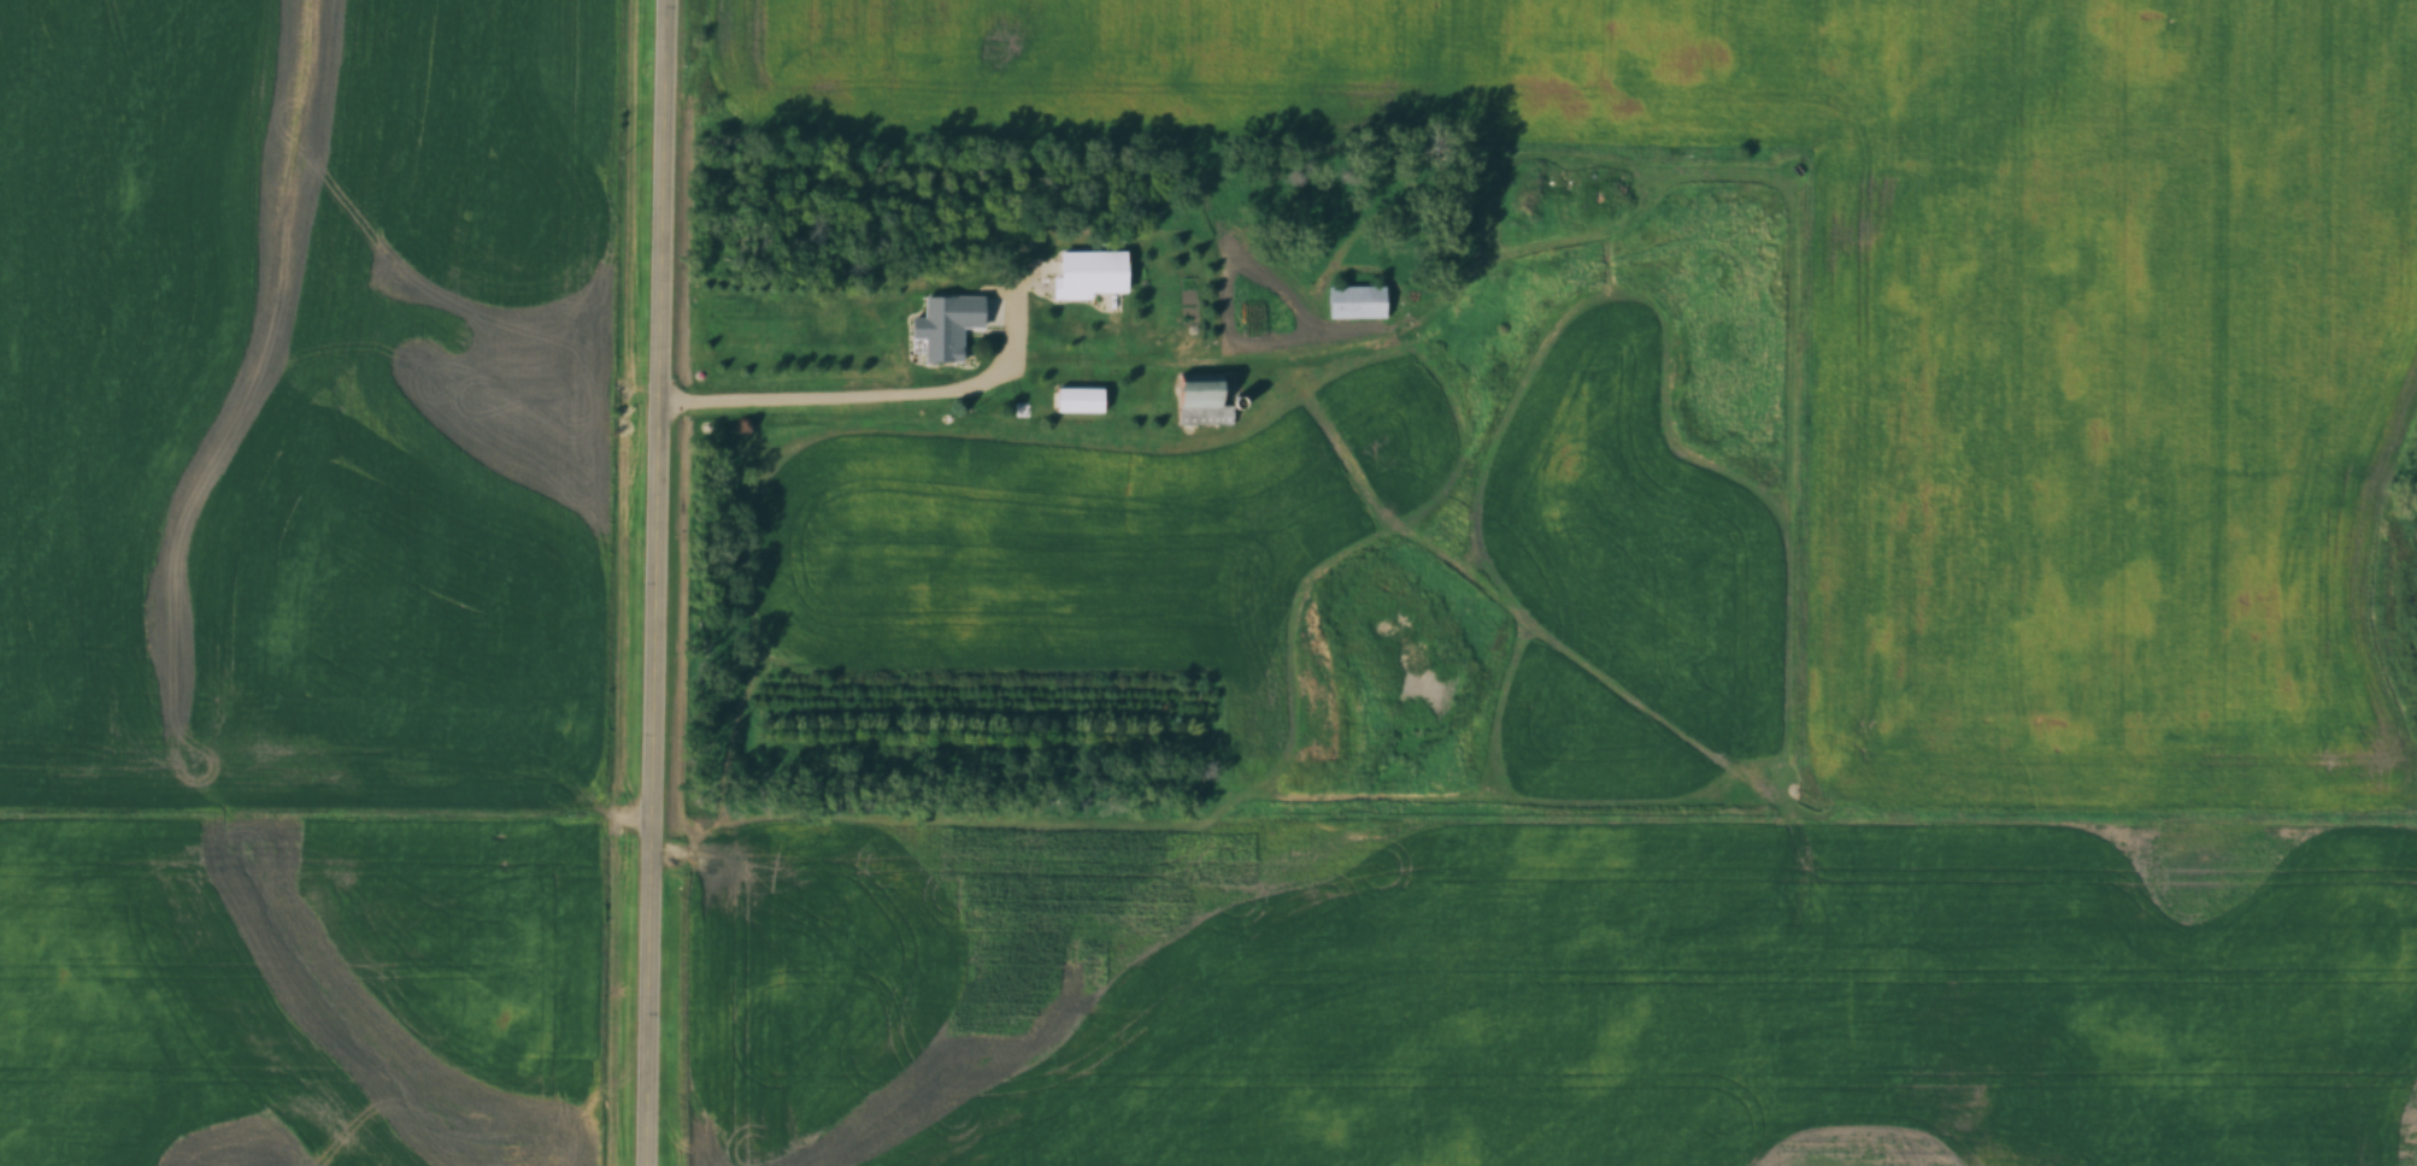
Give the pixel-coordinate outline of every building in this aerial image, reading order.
[(1326,286),(1326,319),(1386,319),(1386,286),(1326,286)] [(953,316),(923,316),(923,346),(953,346),(953,316)] [(1221,374),(1172,374),(1171,424),(1215,424),(1215,406),(1220,406),(1221,374)] [(1106,411),(1106,387),(1051,387),(1051,411),(1106,411)]
